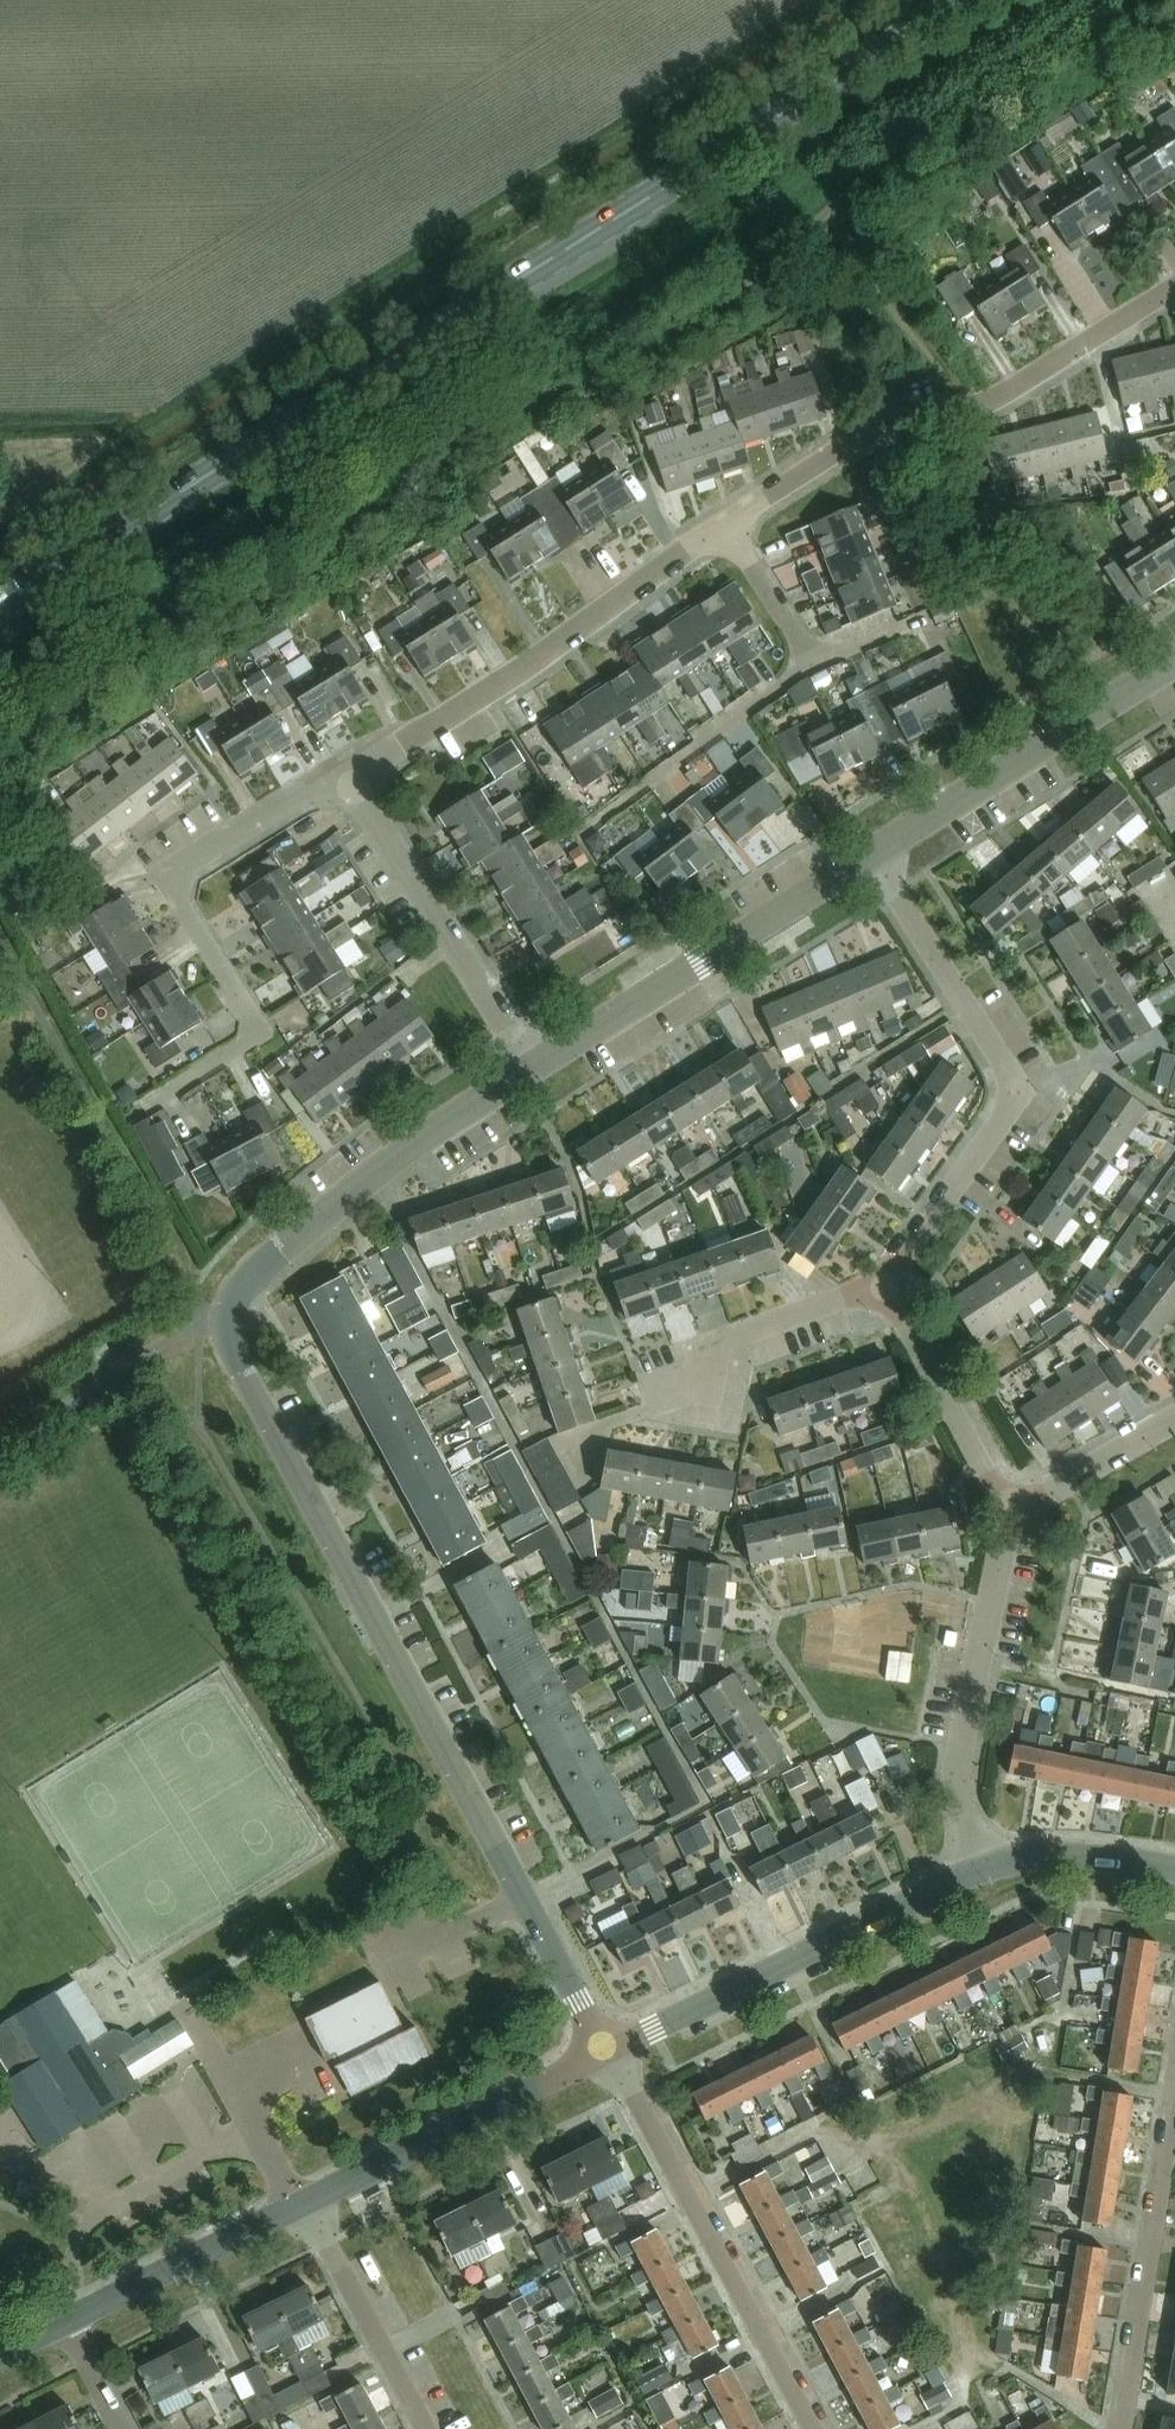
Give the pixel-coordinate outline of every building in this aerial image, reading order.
[(1092,114),(1085,103),(1074,110),(1081,121),(1092,114)] [(1174,182),(1174,109),(1157,120),(1166,133),(1147,145),(1172,184),(1174,182)] [(1172,184),(1147,145),(1127,157),(1119,144),(1101,156),(1117,181),(1129,173),(1146,201),(1172,184)] [(1104,189),(1117,181),(1101,156),(1081,168),(1090,181),(1071,192),(1096,232),(1121,216),(1104,189)] [(997,172),(1010,193),(1024,184),(1011,164),(997,172)] [(976,186),(988,203),(1001,194),(990,177),(976,186)] [(1096,232),(1071,192),(1052,204),(1044,191),(1024,203),(1040,229),(1053,221),(1070,248),(1096,232)] [(922,241),(908,233),(903,242),(917,250),(922,241)] [(996,281),(1021,321),(1046,305),(1029,277),(1042,270),(1026,244),(1006,257),(1014,269),(996,281)] [(1021,321),(996,281),(976,293),(962,272),(937,288),(959,322),(978,310),(995,337),(1021,321)] [(815,349),(808,327),(776,337),(779,349),(797,343),(801,354),(815,349)] [(1174,395),(1174,361),(1172,348),(1144,355),(1155,398),(1159,397),(1174,393),(1174,395)] [(789,363),(785,352),(776,355),(779,366),(789,363)] [(1144,355),(1115,362),(1125,406),(1147,400),(1150,413),(1162,410),(1159,397),(1155,398),(1144,355)] [(788,369),(777,373),(781,386),(784,384),(798,427),(826,418),(813,375),(792,382),(788,369)] [(762,378),(752,381),(756,394),(759,393),(773,435),(798,427),(784,384),(781,386),(767,390),(762,378)] [(735,386),(722,391),(726,404),(730,402),(737,423),(744,444),(773,435),(759,393),(756,394),(739,399),(735,386)] [(1098,413),(1071,420),(1081,463),(1085,462),(1100,458),(1103,471),(1116,468),(1112,454),(1109,455),(1098,413)] [(714,416),(702,420),(706,433),(709,432),(723,475),(751,466),(744,444),(737,423),(718,429),(714,416)] [(1071,420),(1042,427),(1052,470),(1056,469),(1072,465),(1075,479),(1088,475),(1085,462),(1081,463),(1071,420)] [(686,425),(675,429),(679,442),(683,441),(696,483),(723,475),(709,432),(706,433),(690,438),(686,425)] [(1042,427),(1013,434),(1024,477),(1027,476),(1044,472),(1047,486),(1041,487),(1043,495),(1056,492),(1054,484),(1059,483),(1056,469),(1052,470),(1042,427)] [(658,434),(647,438),(651,451),(655,450),(668,492),(696,483),(683,441),(679,442),(663,448),(658,434)] [(1013,434),(987,441),(997,484),(1016,480),(1019,493),(1013,494),(1016,503),(1028,500),(1026,491),(1031,490),(1027,476),(1024,477),(1013,434)] [(1127,461),(1157,453),(1148,438),(1123,444),(1127,461)] [(525,440),(513,447),(539,489),(540,488),(551,481),(530,449),(525,440)] [(611,517),(636,501),(619,474),(632,466),(616,440),(597,451),(605,464),(586,476),(611,517)] [(500,481),(494,471),(482,479),(488,488),(500,481)] [(611,517),(586,476),(567,488),(559,476),(551,481),(540,488),(556,513),(569,506),(585,532),(611,517)] [(544,521),(556,513),(540,488),(539,489),(521,500),(529,512),(511,524),(535,564),(561,548),(544,521)] [(1138,515),(1129,501),(1121,505),(1130,520),(1169,582),(1174,578),(1174,537),(1168,526),(1151,537),(1138,515)] [(856,507),(812,525),(823,550),(867,532),(856,507)] [(1164,519),(1168,526),(1174,537),(1174,512),(1164,519)] [(1172,587),(1169,582),(1130,520),(1123,524),(1136,546),(1118,557),(1105,565),(1132,611),(1172,587)] [(535,564),(511,524),(492,535),(484,523),(465,535),(481,561),(493,553),(510,580),(535,564)] [(792,547),(807,541),(802,530),(787,536),(792,547)] [(867,532),(823,550),(833,575),(877,557),(867,532)] [(447,560),(441,550),(424,560),(430,570),(447,560)] [(877,557),(833,575),(843,600),(887,582),(877,557)] [(808,586),(822,580),(818,569),(803,575),(808,586)] [(420,587),(412,575),(404,581),(412,592),(420,587)] [(822,580),(808,586),(812,597),(827,591),(822,580)] [(887,582),(843,600),(853,625),(898,607),(887,582)] [(445,608),(426,620),(451,661),(476,645),(459,617),(472,609),(456,583),(437,595),(445,608)] [(758,658),(744,637),(762,626),(736,586),(711,602),(751,664),(749,665),(760,681),(773,673),(762,656),(758,658)] [(935,607),(932,608),(930,609),(936,625),(958,616),(952,600),(935,607)] [(751,664),(711,602),(686,618),(712,658),(728,648),(742,669),(738,672),(751,692),(762,685),(760,681),(749,665),(751,664)] [(686,618),(661,634),(701,696),(709,691),(695,669),(712,658),(686,618)] [(828,636),(843,630),(838,618),(823,625),(828,636)] [(399,620),(380,631),(396,658),(409,650),(426,677),(451,661),(426,620),(407,632),(399,620)] [(257,662),(277,649),(267,633),(247,646),(257,662)] [(661,634),(636,650),(645,664),(662,690),(663,689),(679,679),(693,701),(701,696),(661,634)] [(343,713),(368,697),(352,670),(363,662),(347,636),(328,648),(336,661),(317,673),(343,713)] [(898,654),(893,641),(880,647),(884,655),(890,657),(898,654)] [(946,685),(960,678),(947,652),(927,662),(934,675),(913,686),(934,727),(961,714),(946,685)] [(343,713),(317,673),(298,685),(283,659),(263,671),(288,709),(300,702),(317,728),(343,713)] [(645,664),(621,680),(661,742),(669,737),(654,715),(672,703),(663,689),(662,690),(645,664)] [(833,683),(827,671),(812,679),(818,691),(833,683)] [(621,680),(596,696),(622,736),(639,725),(653,747),(661,742),(621,680)] [(934,727),(913,686),(894,696),(887,682),(867,692),(880,718),(892,742),(905,736),(908,740),(934,727)] [(261,708),(241,720),(267,759),(292,744),(275,717),(288,709),(271,683),(253,695),(261,708)] [(892,742),(880,718),(867,692),(847,702),(854,716),(835,725),(855,767),(882,754),(879,749),(892,742)] [(571,712),(609,772),(617,766),(605,747),(622,736),(596,696),(571,712)] [(609,772),(571,712),(545,728),(584,788),(609,772)] [(214,719),(195,730),(211,756),(225,748),(241,775),(267,759),(241,720),(222,732),(214,719)] [(855,767),(835,725),(814,736),(807,722),(775,738),(788,765),(801,786),(824,775),(827,781),(855,767)] [(147,741),(137,749),(145,759),(149,757),(175,792),(200,773),(173,738),(155,751),(147,741)] [(495,780),(524,762),(511,741),(482,758),(495,780)] [(760,823),(783,805),(764,780),(776,771),(758,747),(740,761),(749,773),(732,787),(760,823)] [(124,759),(114,767),(122,777),(125,775),(152,809),(175,792),(149,757),(145,759),(132,770),(124,759)] [(1143,780),(1168,819),(1165,821),(1171,831),(1174,828),(1174,815),(1174,814),(1174,777),(1167,765),(1143,780)] [(703,779),(694,768),(686,774),(695,785),(703,779)] [(100,777),(91,784),(99,795),(102,792),(129,827),(152,809),(125,775),(122,777),(108,788),(100,777)] [(1115,833),(1140,812),(1116,783),(1102,795),(1099,791),(1088,800),(1091,804),(1115,833)] [(736,842),(760,823),(732,787),(714,801),(704,788),(687,802),(705,826),(717,817),(736,842)] [(482,790),(441,816),(457,841),(519,803),(514,795),(493,808),(482,790)] [(78,794),(68,802),(76,812),(80,810),(106,844),(129,827),(102,792),(99,795),(86,805),(78,794)] [(22,817),(23,803),(8,802),(8,816),(22,817)] [(694,835),(705,826),(687,802),(670,815),(679,827),(661,841),(690,878),(713,860),(694,835)] [(519,803),(457,841),(473,867),(483,860),(513,841),(503,824),(524,811),(519,803)] [(1091,853),(1115,833),(1091,804),(1078,815),(1074,811),(1063,820),(1067,825),(1067,824),(1091,853)] [(55,811),(47,818),(56,829),(59,826),(85,860),(106,844),(80,810),(76,812),(63,822),(55,811)] [(1067,874),(1091,853),(1067,824),(1067,825),(1054,835),(1050,831),(1039,841),(1042,845),(1043,845),(1067,874)] [(603,846),(604,839),(598,832),(587,840),(596,852),(603,846)] [(513,841),(483,860),(498,885),(561,846),(556,838),(534,852),(523,834),(513,841)] [(666,896),(690,878),(661,841),(643,854),(634,842),(616,856),(635,880),(647,870),(666,896)] [(1042,894),(1067,874),(1043,845),(1042,845),(1029,856),(1026,852),(1015,861),(1018,865),(1019,865),(1042,894)] [(561,846),(498,885),(514,910),(555,884),(544,867),(566,854),(561,846)] [(588,860),(580,848),(571,854),(579,866),(588,860)] [(259,918),(321,879),(316,871),(295,885),(284,867),(282,868),(274,855),(241,876),(249,889),(243,893),(259,918)] [(1151,877),(1167,866),(1161,855),(1144,866),(1151,877)] [(1045,925),(1028,906),(1042,894),(1019,865),(1018,865),(1005,876),(1002,872),(990,882),(994,886),(994,885),(1018,915),(1032,932),(1033,934),(1045,925)] [(1134,887),(1151,877),(1144,866),(1127,876),(1134,887)] [(275,943),(315,918),(304,900),(326,887),(321,879),(259,918),(275,943)] [(360,923),(386,903),(369,881),(343,901),(360,923)] [(555,884),(514,910),(529,935),(592,895),(587,887),(565,901),(555,884)] [(993,936),(1018,915),(994,885),(994,886),(981,896),(978,892),(965,903),(993,936)] [(1086,897),(1094,908),(1110,897),(1103,886),(1086,897)] [(592,895),(529,935),(545,960),(586,935),(575,917),(597,903),(592,895)] [(88,901),(63,916),(75,936),(87,928),(99,947),(139,922),(123,896),(96,913),(88,901)] [(1077,918),(1094,908),(1086,897),(1070,907),(1077,918)] [(1140,922),(1152,914),(1142,898),(1130,906),(1140,922)] [(1151,939),(1163,931),(1152,914),(1140,922),(1151,939)] [(1033,934),(1040,943),(1067,926),(1059,916),(1045,925),(1033,934)] [(290,968),(352,929),(347,921),(326,934),(315,918),(275,943),(290,968)] [(1064,971),(1069,968),(1101,947),(1084,920),(1052,940),(1062,956),(1056,959),(1064,971)] [(110,992),(135,976),(127,964),(154,947),(139,922),(99,947),(110,965),(98,973),(110,992)] [(290,968),(306,993),(321,984),(332,1000),(356,985),(345,968),(346,968),(335,950),(357,937),(352,929),(290,968)] [(1141,940),(1135,931),(1123,938),(1129,948),(1141,940)] [(1040,943),(1033,934),(1032,932),(1017,942),(1025,953),(1040,943)] [(1086,994),(1118,974),(1101,947),(1069,968),(1079,982),(1073,986),(1080,998),(1086,994)] [(895,951),(869,962),(887,1003),(890,1001),(906,995),(912,1008),(922,1003),(916,990),(912,991),(895,951)] [(1174,976),(1174,954),(1165,960),(1174,976)] [(60,969),(75,1001),(104,988),(89,955),(60,969)] [(869,962),(842,974),(860,1014),(863,1013),(879,1006),(885,1019),(896,1014),(890,1001),(887,1003),(869,962)] [(135,976),(110,992),(121,1010),(134,1003),(145,1021),(185,996),(170,971),(142,988),(135,976)] [(842,974),(816,985),(833,1026),(837,1024),(853,1017),(858,1030),(869,1025),(863,1013),(860,1014),(842,974)] [(1103,1021),(1135,1000),(1118,974),(1086,994),(1096,1009),(1089,1012),(1098,1025),(1103,1022),(1103,1021)] [(816,985),(789,996),(806,1037),(810,1035),(826,1029),(831,1042),(842,1037),(837,1024),(833,1026),(816,985)] [(157,1040),(145,1048),(157,1067),(182,1051),(174,1038),(201,1021),(185,996),(145,1021),(157,1040)] [(789,996),(763,1007),(780,1048),(800,1040),(805,1053),(816,1048),(810,1035),(806,1037),(789,996)] [(382,1002),(372,1009),(380,1019),(383,1017),(409,1054),(434,1036),(407,999),(389,1012),(382,1002)] [(1115,1051),(1152,1027),(1135,1000),(1103,1021),(1103,1022),(1112,1035),(1107,1039),(1115,1051)] [(911,1030),(924,1022),(918,1014),(905,1022),(910,1030),(911,1030)] [(358,1019),(348,1026),(356,1037),(359,1034),(386,1071),(409,1054),(383,1017),(380,1019),(366,1029),(358,1019)] [(931,1060),(956,1045),(945,1027),(920,1042),(931,1060)] [(335,1036),(325,1043),(333,1054),(336,1051),(363,1088),(386,1071),(359,1034),(356,1037),(342,1046),(335,1036)] [(873,1048),(869,1038),(858,1042),(862,1053),(873,1048)] [(899,1053),(906,1065),(923,1055),(915,1043),(899,1053)] [(760,1052),(746,1060),(739,1048),(723,1059),(720,1054),(708,1061),(711,1066),(712,1066),(733,1098),(741,1092),(756,1084),(780,1122),(797,1111),(760,1052)] [(312,1054),(302,1061),(310,1071),(313,1069),(339,1105),(363,1088),(336,1051),(333,1054),(319,1064),(312,1054)] [(890,1075),(906,1065),(899,1053),(882,1064),(890,1075)] [(269,1078),(285,1066),(279,1058),(263,1071),(269,1078)] [(852,1068),(849,1059),(838,1063),(842,1072),(852,1068)] [(968,1098),(976,1087),(941,1061),(922,1088),(952,1109),(962,1094),(968,1098)] [(706,1115),(733,1098),(712,1066),(711,1066),(697,1075),(694,1071),(681,1079),(684,1083),(685,1083),(706,1115)] [(828,1067),(815,1073),(824,1092),(837,1085),(828,1067)] [(289,1071),(281,1076),(288,1087),(291,1085),(318,1121),(339,1105),(313,1069),(310,1071),(296,1081),(289,1071)] [(798,1110),(814,1100),(795,1071),(783,1079),(798,1103),(795,1106),(798,1110)] [(845,1087),(853,1099),(869,1088),(861,1077),(845,1087)] [(679,1132),(706,1115),(685,1083),(684,1083),(670,1092),(667,1087),(655,1095),(658,1100),(659,1100),(679,1132)] [(840,1106),(853,1099),(845,1087),(821,1102),(829,1114),(844,1137),(856,1131),(840,1106)] [(1127,1135),(1146,1109),(1115,1087),(1104,1102),(1100,1099),(1092,1111),(1096,1114),(1097,1114),(1127,1135)] [(957,1113),(952,1109),(922,1088),(903,1114),(934,1134),(944,1121),(949,1124),(957,1113)] [(652,1148),(679,1132),(659,1100),(658,1100),(644,1109),(641,1104),(629,1112),(632,1117),(652,1148)] [(252,1124),(232,1134),(254,1176),(280,1162),(266,1135),(279,1127),(265,1101),(245,1111),(252,1124)] [(821,1102),(813,1107),(821,1119),(829,1114),(821,1102)] [(813,1107),(798,1117),(805,1129),(821,1119),(813,1107)] [(749,1124),(756,1136),(773,1126),(765,1114),(749,1124)] [(939,1138),(934,1134),(903,1114),(885,1139),(915,1160),(925,1146),(931,1149),(939,1138)] [(1109,1161),(1127,1135),(1097,1114),(1096,1114),(1087,1128),(1082,1125),(1074,1137),(1078,1140),(1109,1161)] [(136,1125),(153,1160),(179,1147),(165,1120),(156,1124),(152,1116),(136,1125)] [(625,1165),(652,1148),(632,1117),(617,1126),(614,1121),(602,1129),(605,1134),(606,1134),(625,1165)] [(1174,1122),(1163,1138),(1165,1139),(1154,1154),(1165,1162),(1174,1148),(1174,1122)] [(740,1146),(756,1136),(749,1124),(733,1135),(740,1146)] [(769,1135),(776,1146),(792,1136),(785,1125),(769,1135)] [(212,1145),(205,1132),(185,1142),(199,1169),(195,1171),(206,1193),(224,1183),(228,1190),(254,1176),(232,1134),(212,1145)] [(598,1182),(625,1165),(606,1134),(605,1134),(591,1143),(587,1138),(575,1146),(598,1182)] [(761,1156),(776,1146),(769,1135),(754,1145),(761,1156)] [(920,1164),(915,1160),(885,1139),(866,1166),(896,1187),(907,1172),(912,1175),(920,1164)] [(1090,1188),(1109,1161),(1078,1140),(1068,1155),(1064,1151),(1055,1163),(1060,1167),(1090,1188)] [(703,1170),(719,1159),(712,1148),(696,1158),(703,1170)] [(734,1160),(753,1185),(765,1175),(747,1150),(734,1160)] [(1147,1187),(1165,1162),(1154,1154),(1136,1180),(1147,1187)] [(687,1180),(703,1170),(696,1158),(679,1168),(687,1180)] [(709,1173),(716,1185),(733,1174),(725,1163),(709,1173)] [(1172,1187),(1174,1183),(1174,1166),(1172,1164),(1161,1180),(1172,1187)] [(869,1202),(877,1191),(842,1166),(823,1192),(853,1214),(853,1213),(864,1199),(869,1202)] [(1072,1214),(1090,1188),(1060,1167),(1050,1181),(1045,1178),(1037,1189),(1042,1193),(1072,1214)] [(543,1216),(574,1205),(562,1168),(544,1174),(542,1169),(528,1174),(529,1179),(530,1179),(543,1216)] [(700,1195),(716,1185),(709,1173),(693,1183),(700,1195)] [(513,1226),(543,1216),(530,1179),(529,1179),(514,1185),(512,1179),(498,1184),(500,1189),(513,1226)] [(1117,1206),(1128,1213),(1147,1187),(1136,1180),(1117,1206)] [(1161,1203),(1172,1187),(1161,1180),(1150,1196),(1161,1203)] [(641,1192),(648,1204),(664,1194),(657,1182),(641,1192)] [(482,1236),(513,1226),(500,1189),(483,1195),(481,1190),(468,1194),(469,1200),(470,1199),(482,1236)] [(632,1214),(648,1204),(641,1192),(625,1202),(632,1214)] [(858,1217),(853,1213),(853,1214),(823,1192),(804,1218),(834,1239),(845,1225),(850,1229),(858,1217)] [(1053,1240),(1072,1214),(1042,1193),(1032,1207),(1027,1203),(1018,1216),(1053,1240)] [(654,1208),(661,1220),(677,1209),(670,1198),(654,1208)] [(452,1246),(482,1236),(470,1199),(469,1200),(453,1205),(451,1200),(437,1205),(439,1210),(440,1209),(452,1246)] [(1172,1203),(1165,1215),(1174,1221),(1174,1205),(1172,1203)] [(1116,1230),(1128,1213),(1117,1206),(1106,1222),(1116,1230)] [(645,1230),(661,1220),(654,1208),(637,1218),(645,1230)] [(421,1256),(452,1246),(440,1209),(439,1210),(423,1215),(421,1210),(407,1215),(421,1256)] [(1124,1231),(1135,1239),(1146,1223),(1136,1216),(1124,1231)] [(840,1243),(834,1239),(804,1218),(785,1245),(815,1266),(826,1251),(831,1255),(840,1243)] [(624,1227),(607,1237),(615,1250),(631,1239),(624,1227)] [(767,1275),(780,1271),(766,1230),(736,1240),(748,1275),(764,1269),(767,1275)] [(1124,1254),(1135,1239),(1124,1231),(1114,1247),(1124,1254)] [(750,1281),(748,1275),(736,1240),(732,1242),(729,1235),(707,1243),(709,1249),(705,1251),(717,1286),(734,1280),(736,1286),(750,1281)] [(1091,1269),(1094,1265),(1110,1243),(1099,1235),(1080,1261),(1091,1269)] [(406,1296),(415,1291),(423,1287),(399,1241),(354,1265),(373,1299),(389,1291),(384,1281),(395,1275),(406,1296)] [(1165,1261),(1174,1268),(1174,1248),(1165,1261)] [(659,1313),(657,1307),(645,1272),(646,1271),(639,1250),(624,1255),(631,1276),(614,1282),(626,1317),(644,1312),(646,1317),(659,1313)] [(720,1292),(717,1286),(705,1251),(675,1261),(687,1296),(703,1291),(705,1297),(720,1292)] [(1024,1252),(999,1268),(1023,1306),(1027,1304),(1042,1295),(1048,1305),(1059,1299),(1051,1287),(1047,1289),(1024,1252)] [(689,1302),(687,1296),(675,1261),(646,1271),(645,1272),(657,1307),(674,1301),(676,1307),(689,1302)] [(1165,1261),(1146,1286),(1174,1308),(1174,1307),(1174,1268),(1165,1261)] [(560,1269),(564,1282),(583,1275),(578,1263),(560,1269)] [(360,1306),(373,1299),(354,1265),(341,1272),(344,1277),(300,1300),(318,1333),(362,1310),(360,1306)] [(1088,1283),(1099,1291),(1110,1275),(1099,1267),(1088,1283)] [(999,1268),(974,1284),(999,1322),(1003,1320),(1017,1311),(1024,1321),(1034,1315),(1027,1304),(1023,1306),(999,1268)] [(546,1288),(564,1282),(560,1269),(542,1275),(546,1288)] [(501,1289),(505,1302),(524,1296),(520,1283),(501,1289)] [(1088,1306),(1099,1291),(1088,1283),(1077,1299),(1088,1306)] [(974,1284),(949,1300),(973,1339),(993,1326),(1000,1337),(1010,1331),(1003,1320),(999,1322),(974,1284)] [(1174,1308),(1146,1286),(1127,1311),(1156,1333),(1166,1320),(1171,1323),(1174,1318),(1174,1308)] [(486,1309),(505,1302),(501,1289),(482,1296),(486,1309)] [(392,1321),(422,1305),(415,1291),(406,1296),(385,1307),(392,1321)] [(528,1341),(562,1329),(557,1313),(563,1311),(558,1297),(518,1310),(528,1341)] [(456,1319),(474,1313),(469,1300),(451,1306),(456,1319)] [(422,1305),(392,1321),(400,1334),(430,1318),(422,1305)] [(335,1367),(379,1343),(362,1310),(318,1333),(335,1367)] [(1161,1337),(1156,1333),(1127,1311),(1107,1338),(1135,1360),(1147,1345),(1152,1349),(1161,1337)] [(538,1371),(572,1359),(567,1343),(573,1341),(569,1327),(562,1329),(528,1341),(529,1343),(510,1349),(514,1362),(533,1356),(538,1371)] [(1037,1342),(1045,1336),(1038,1327),(1030,1332),(1037,1342)] [(440,1362),(458,1352),(446,1330),(428,1339),(440,1362)] [(477,1361),(489,1355),(480,1339),(468,1345),(477,1361)] [(353,1400),(397,1377),(379,1343),(335,1367),(353,1400)] [(1074,1373),(1071,1375),(1095,1413),(1120,1397),(1096,1359),(1099,1357),(1092,1345),(1081,1352),(1088,1363),(1074,1373)] [(1131,1377),(1115,1354),(1101,1363),(1117,1386),(1131,1377)] [(489,1355),(477,1361),(486,1378),(498,1372),(489,1355)] [(548,1402),(582,1390),(576,1373),(583,1370),(579,1357),(572,1359),(538,1371),(548,1402)] [(870,1403),(901,1392),(889,1357),(871,1364),(869,1357),(856,1362),(858,1368),(870,1403)] [(1050,1388),(1047,1390),(1071,1428),(1095,1413),(1071,1375),(1074,1373),(1067,1362),(1057,1368),(1064,1379),(1050,1388)] [(429,1391),(454,1379),(448,1367),(423,1379),(429,1391)] [(858,1368),(842,1374),(840,1368),(826,1373),(829,1379),(841,1413),(870,1403),(858,1368)] [(370,1433),(414,1410),(397,1377),(353,1400),(370,1433)] [(1040,1394),(1022,1406),(1046,1444),(1071,1428),(1047,1390),(1050,1388),(1043,1377),(1033,1384),(1040,1394)] [(811,1424),(841,1413),(829,1379),(812,1385),(810,1379),(797,1384),(799,1389),(811,1424)] [(548,1402),(558,1432),(558,1433),(593,1421),(587,1404),(594,1402),(589,1387),(582,1390),(548,1402)] [(781,1435),(811,1424),(799,1389),(782,1395),(780,1390),(766,1395),(781,1435)] [(475,1428),(493,1418),(481,1395),(463,1405),(475,1428)] [(508,1419),(520,1412),(510,1395),(498,1401),(508,1419)] [(388,1466),(432,1443),(414,1410),(370,1433),(388,1466)] [(520,1412),(508,1419),(517,1436),(529,1430),(520,1412)] [(878,1425),(883,1438),(901,1431),(897,1419),(878,1425)] [(865,1444),(883,1438),(878,1425),(861,1431),(865,1444)] [(930,1429),(912,1436),(916,1448),(935,1442),(930,1429)] [(521,1450),(522,1451),(535,1476),(560,1462),(547,1437),(521,1450)] [(819,1445),(824,1458),(841,1452),(837,1439),(819,1445)] [(481,1458),(472,1441),(456,1450),(465,1466),(481,1458)] [(406,1499),(449,1476),(432,1443),(388,1466),(406,1499)] [(871,1450),(876,1462),(894,1456),(890,1443),(871,1450)] [(632,1493),(639,1455),(623,1452),(624,1447),(609,1444),(601,1487),(598,1508),(609,1510),(613,1489),(632,1493)] [(806,1465),(824,1458),(819,1445),(801,1452),(806,1465)] [(664,1499),(671,1461),(654,1458),(655,1453),(640,1450),(639,1455),(632,1493),(664,1499)] [(857,1469),(876,1462),(871,1450),(853,1456),(857,1469)] [(509,1493),(528,1483),(511,1451),(492,1461),(504,1483),(509,1493)] [(805,1467),(801,1455),(783,1461),(787,1473),(805,1467)] [(672,1456),(671,1461),(664,1499),(696,1505),(703,1467),(702,1467),(685,1464),(686,1458),(672,1456)] [(497,1487),(504,1483),(492,1461),(485,1465),(497,1487)] [(703,1461),(702,1467),(703,1467),(696,1505),(728,1510),(734,1472),(717,1469),(718,1464),(703,1461)] [(541,1488),(567,1475),(560,1462),(535,1476),(541,1488)] [(814,1484),(832,1478),(828,1465),(810,1471),(814,1484)] [(548,1501),(574,1488),(567,1475),(541,1488),(548,1501)] [(423,1533),(467,1509),(449,1476),(406,1499),(423,1533)] [(755,1490),(754,1481),(749,1477),(741,1478),(742,1491),(755,1490)] [(766,1486),(771,1499),(789,1492),(785,1480),(766,1486)] [(516,1506),(509,1493),(504,1483),(497,1487),(495,1488),(507,1511),(516,1506)] [(521,1515),(540,1505),(528,1483),(509,1493),(516,1506),(521,1515)] [(752,1505),(771,1499),(766,1486),(748,1493),(752,1505)] [(574,1488),(548,1501),(554,1512),(579,1499),(574,1488)] [(1127,1542),(1160,1523),(1143,1494),(1111,1512),(1120,1528),(1115,1532),(1122,1545),(1127,1542)] [(950,1504),(918,1512),(927,1548),(944,1545),(945,1550),(960,1547),(950,1504)] [(521,1515),(500,1526),(508,1541),(548,1520),(540,1505),(521,1515)] [(837,1506),(807,1512),(814,1548),(831,1545),(832,1551),(846,1548),(837,1506)] [(467,1509),(423,1533),(441,1566),(484,1543),(467,1509)] [(807,1512),(776,1519),(783,1555),(800,1551),(801,1558),(815,1555),(814,1548),(807,1512)] [(918,1512),(888,1519),(896,1556),(913,1552),(914,1558),(928,1554),(927,1548),(918,1512)] [(595,1518),(574,1524),(583,1557),(604,1551),(595,1518)] [(1166,1523),(1174,1538),(1174,1518),(1166,1523)] [(776,1519),(743,1525),(751,1561),(769,1558),(770,1564),(784,1561),(783,1555),(776,1519)] [(888,1519),(856,1526),(864,1563),(882,1559),(883,1565),(898,1562),(896,1556),(888,1519)] [(539,1548),(557,1538),(549,1523),(509,1545),(517,1559),(539,1548)] [(624,1537),(644,1541),(647,1527),(627,1523),(624,1537)] [(1174,1552),(1174,1551),(1160,1523),(1127,1542),(1136,1558),(1131,1560),(1138,1573),(1174,1552)] [(688,1548),(691,1534),(671,1531),(669,1545),(688,1548)] [(688,1548),(706,1551),(708,1537),(691,1534),(688,1548)] [(552,1571),(570,1562),(557,1538),(539,1548),(552,1571)] [(552,1571),(569,1604),(587,1594),(570,1562),(552,1571)] [(686,1595),(724,1599),(726,1582),(732,1582),(733,1567),(690,1563),(686,1595)] [(470,1620),(514,1597),(496,1564),(452,1587),(470,1620)] [(639,1590),(652,1592),(654,1573),(621,1569),(619,1588),(639,1590)] [(1123,1615),(1162,1621),(1168,1591),(1130,1583),(1127,1600),(1121,1599),(1118,1614),(1123,1615)] [(650,1612),(652,1592),(639,1590),(637,1611),(650,1612)] [(728,1614),(730,1599),(724,1599),(686,1595),(668,1593),(667,1607),(685,1609),(683,1631),(721,1634),(721,1631),(723,1614),(728,1614)] [(488,1653),(531,1630),(514,1597),(470,1620),(488,1653)] [(1155,1652),(1162,1621),(1123,1615),(1120,1631),(1114,1630),(1111,1644),(1117,1645),(1155,1652)] [(592,1649),(611,1639),(599,1617),(580,1627),(592,1649)] [(506,1687),(549,1664),(531,1630),(488,1653),(506,1687)] [(727,1632),(721,1631),(721,1634),(683,1631),(680,1663),(718,1667),(720,1647),(725,1647),(727,1632)] [(645,1657),(647,1637),(635,1636),(633,1655),(645,1657)] [(1148,1685),(1155,1652),(1117,1645),(1113,1662),(1108,1661),(1105,1676),(1148,1685)] [(615,1647),(599,1656),(608,1672),(624,1663),(615,1647)] [(523,1720),(567,1697),(592,1683),(582,1664),(563,1673),(567,1681),(560,1685),(549,1664),(506,1687),(523,1720)] [(717,1724),(748,1703),(739,1689),(744,1685),(736,1674),(700,1699),(717,1724)] [(627,1715),(646,1705),(634,1682),(615,1693),(627,1715)] [(679,1700),(670,1686),(656,1695),(665,1710),(679,1700)] [(541,1753),(584,1730),(567,1697),(523,1720),(541,1753)] [(735,1750),(766,1729),(757,1715),(761,1711),(753,1699),(748,1703),(717,1724),(735,1750)] [(1091,1716),(1093,1703),(1082,1701),(1077,1723),(1088,1725),(1090,1716),(1091,1716)] [(1049,1734),(1053,1717),(1040,1714),(1036,1731),(1049,1734)] [(680,1746),(691,1740),(681,1723),(670,1729),(680,1746)] [(735,1750),(754,1778),(758,1784),(793,1767),(785,1756),(774,1741),(780,1737),(771,1725),(766,1729),(735,1750)] [(559,1786),(602,1763),(584,1730),(541,1753),(559,1786)] [(869,1772),(887,1763),(872,1734),(854,1743),(869,1772)] [(1013,1745),(1007,1772),(1041,1779),(1047,1752),(1049,1752),(1052,1738),(1040,1735),(1036,1750),(1013,1745)] [(666,1737),(647,1747),(653,1758),(671,1748),(666,1737)] [(689,1763),(700,1756),(691,1740),(680,1746),(689,1763)] [(1047,1752),(1041,1779),(1073,1786),(1079,1759),(1081,1759),(1084,1744),(1071,1741),(1068,1756),(1049,1752),(1047,1752)] [(671,1748),(653,1758),(659,1769),(677,1759),(671,1748)] [(1079,1759),(1073,1786),(1104,1793),(1110,1765),(1112,1765),(1115,1751),(1103,1748),(1100,1763),(1081,1759),(1079,1759)] [(1110,1765),(1104,1793),(1136,1799),(1142,1771),(1145,1772),(1148,1757),(1135,1754),(1132,1769),(1112,1765),(1110,1765)] [(677,1759),(659,1769),(665,1779),(683,1770),(677,1759)] [(1136,1799),(1169,1806),(1174,1778),(1174,1762),(1167,1760),(1164,1776),(1145,1772),(1142,1771),(1136,1799)] [(576,1820),(620,1796),(602,1763),(559,1786),(576,1820)] [(805,1778),(800,1766),(783,1774),(789,1786),(805,1778)] [(706,1767),(695,1773),(705,1791),(716,1785),(706,1767)] [(683,1770),(665,1779),(671,1790),(689,1780),(683,1770)] [(851,1851),(880,1837),(868,1812),(878,1807),(864,1778),(845,1787),(859,1814),(841,1823),(838,1825),(851,1851)] [(689,1780),(671,1790),(676,1801),(694,1791),(689,1780)] [(676,1801),(667,1806),(673,1817),(700,1802),(694,1791),(676,1801)] [(620,1796),(576,1820),(594,1853),(637,1830),(620,1796)] [(838,1825),(841,1823),(827,1796),(809,1805),(811,1810),(810,1811),(813,1817),(815,1816),(823,1832),(812,1838),(809,1839),(821,1866),(851,1851),(838,1825)] [(716,1815),(728,1837),(742,1830),(731,1807),(716,1815)] [(809,1839),(812,1838),(802,1818),(791,1824),(800,1844),(783,1852),(779,1854),(792,1880),(821,1866),(809,1839)] [(686,1857),(713,1843),(702,1821),(675,1835),(686,1857)] [(779,1854),(783,1852),(769,1824),(751,1833),(765,1861),(750,1869),(763,1895),(792,1880),(779,1854)] [(662,1852),(657,1840),(642,1847),(648,1858),(659,1853),(662,1852)] [(671,1906),(658,1879),(657,1879),(649,1862),(648,1862),(640,1845),(618,1855),(627,1873),(638,1868),(650,1892),(660,1912),(642,1921),(639,1923),(651,1949),(681,1935),(668,1908),(671,1906)] [(698,1893),(710,1920),(740,1906),(728,1880),(731,1879),(721,1858),(709,1863),(719,1883),(702,1892),(698,1893)] [(668,1908),(681,1935),(710,1920),(698,1893),(702,1892),(688,1865),(672,1873),(685,1900),(671,1906),(668,1908)] [(595,1895),(622,1881),(615,1867),(588,1881),(595,1895)] [(639,1923),(642,1921),(633,1901),(622,1907),(631,1926),(609,1937),(622,1963),(651,1949),(639,1923)] [(1039,1921),(1010,1936),(1023,1961),(1025,1960),(1042,1951),(1049,1966),(1061,1960),(1053,1945),(1051,1946),(1039,1921)] [(1110,1941),(1112,1930),(1101,1928),(1099,1939),(1110,1941)] [(1081,1930),(1077,1959),(1091,1961),(1096,1932),(1081,1930)] [(1115,1932),(1112,1945),(1128,1948),(1125,1968),(1125,1970),(1153,1975),(1158,1943),(1131,1938),(1132,1935),(1115,1932)] [(1010,1936),(981,1950),(993,1976),(995,1974),(1013,1966),(1020,1980),(1032,1974),(1025,1960),(1023,1961),(1010,1936)] [(981,1950),(951,1965),(963,1990),(966,1989),(983,1980),(991,1995),(1002,1989),(995,1974),(993,1976),(981,1950)] [(972,2004),(966,1989),(963,1990),(951,1965),(922,1979),(934,2005),(936,2004),(955,1995),(962,2009),(972,2004)] [(1110,1965),(1107,1978),(1123,1981),(1119,2000),(1119,2002),(1147,2007),(1153,1975),(1125,1970),(1125,1968),(1110,1965)] [(1080,1970),(1082,1982),(1104,1979),(1103,1967),(1080,1970)] [(1045,1999),(1059,1992),(1050,1975),(1036,1982),(1045,1999)] [(944,2018),(936,2004),(934,2005),(922,1979),(892,1994),(905,2019),(907,2018),(925,2009),(932,2024),(944,2018)] [(401,2033),(376,1983),(301,2020),(322,2063),(334,2057),(338,2064),(330,2068),(331,2070),(334,2069),(348,2096),(424,2058),(410,2031),(413,2029),(412,2027),(401,2033)] [(84,2125),(125,2099),(144,2087),(139,2079),(195,2045),(178,2017),(152,2033),(149,2029),(134,2039),(130,2033),(114,2029),(90,2044),(56,1990),(5,2021),(0,2025),(0,2049),(16,2039),(19,2043),(28,2038),(84,2125)] [(914,2032),(907,2018),(905,2019),(892,1994),(863,2008),(875,2034),(878,2033),(895,2024),(902,2038),(914,2032)] [(1104,1997),(1102,2009),(1117,2012),(1114,2032),(1113,2034),(1142,2039),(1147,2007),(1119,2002),(1119,2000),(1104,1997)] [(863,2008),(833,2023),(845,2049),(867,2038),(874,2053),(885,2047),(878,2033),(875,2034),(863,2008)] [(1099,2029),(1096,2042),(1112,2044),(1108,2068),(1136,2072),(1142,2039),(1113,2034),(1114,2032),(1099,2029)] [(812,2035),(782,2049),(794,2075),(796,2074),(815,2065),(822,2079),(833,2073),(826,2058),(824,2059),(812,2035)] [(84,2125),(28,2038),(19,2043),(16,2039),(0,2049),(0,2058),(12,2077),(1,2084),(42,2150),(84,2125)] [(782,2049),(753,2064),(765,2089),(767,2088),(785,2079),(792,2094),(806,2122),(817,2116),(804,2088),(796,2074),(794,2075),(782,2049)] [(764,2110),(775,2104),(767,2088),(765,2089),(753,2064),(724,2078),(736,2104),(738,2102),(756,2094),(764,2110)] [(860,2064),(846,2071),(857,2094),(871,2087),(860,2064)] [(724,2078),(692,2093),(705,2119),(727,2108),(734,2122),(745,2117),(738,2102),(736,2104),(724,2078)] [(1090,2086),(1088,2098),(1103,2100),(1099,2121),(1099,2122),(1127,2127),(1133,2095),(1106,2090),(1106,2088),(1090,2086)] [(1084,2118),(1082,2130),(1098,2133),(1094,2153),(1094,2154),(1122,2159),(1127,2127),(1099,2122),(1099,2121),(1084,2118)] [(729,2153),(737,2167),(761,2154),(750,2132),(730,2143),(734,2150),(729,2153)] [(591,2184),(624,2167),(615,2151),(616,2150),(608,2134),(575,2151),(591,2184)] [(1092,2166),(1089,2185),(1089,2187),(1117,2191),(1122,2159),(1094,2154),(1094,2153),(1077,2150),(1075,2163),(1092,2166)] [(560,2199),(591,2184),(575,2151),(542,2167),(550,2183),(551,2182),(560,2199)] [(814,2180),(835,2169),(828,2154),(806,2165),(814,2180)] [(767,2171),(743,2184),(758,2213),(783,2200),(781,2197),(772,2179),(785,2172),(779,2161),(765,2168),(767,2171)] [(808,2183),(814,2195),(842,2181),(835,2169),(814,2180),(808,2183)] [(655,2193),(648,2181),(641,2185),(639,2191),(643,2199),(655,2193)] [(1073,2182),(1071,2195),(1087,2197),(1083,2221),(1111,2225),(1117,2191),(1089,2187),(1089,2185),(1073,2182)] [(484,2237),(516,2221),(507,2203),(508,2203),(500,2188),(468,2204),(484,2237)] [(783,2200),(758,2213),(773,2242),(798,2229),(796,2225),(787,2207),(800,2201),(794,2190),(781,2197),(783,2200)] [(609,2218),(597,2224),(604,2239),(627,2227),(611,2195),(600,2201),(609,2218)] [(588,2207),(597,2224),(609,2218),(600,2201),(588,2207)] [(452,2253),(484,2237),(468,2204),(435,2221),(443,2237),(444,2237),(452,2253)] [(850,2205),(831,2215),(838,2229),(857,2219),(850,2205)] [(798,2229),(773,2242),(788,2270),(813,2257),(812,2254),(803,2236),(815,2230),(809,2218),(796,2225),(798,2229)] [(632,2238),(618,2246),(623,2256),(638,2249),(648,2268),(649,2270),(674,2257),(659,2228),(634,2241),(632,2238)] [(1057,2234),(1033,2230),(1031,2242),(1055,2246),(1057,2234)] [(563,2232),(551,2239),(563,2262),(576,2256),(564,2232),(563,2232)] [(551,2239),(536,2246),(548,2270),(563,2262),(551,2239)] [(1064,2240),(1062,2252),(1077,2255),(1074,2275),(1074,2277),(1102,2282),(1107,2249),(1080,2244),(1080,2243),(1064,2240)] [(813,2257),(788,2270),(804,2300),(829,2286),(818,2265),(831,2259),(825,2247),(812,2254),(813,2257)] [(493,2254),(501,2272),(514,2266),(505,2248),(493,2254)] [(500,2272),(501,2272),(493,2254),(482,2259),(490,2277),(500,2272)] [(875,2256),(853,2268),(858,2279),(881,2268),(875,2256)] [(648,2268),(633,2275),(639,2286),(654,2278),(663,2296),(664,2298),(689,2285),(674,2257),(649,2270),(648,2268)] [(569,2271),(554,2279),(568,2305),(583,2297),(569,2271)] [(483,2305),(510,2290),(500,2272),(490,2277),(485,2280),(487,2286),(476,2292),(483,2305)] [(1096,2314),(1102,2282),(1074,2277),(1074,2275),(1058,2272),(1056,2284),(1072,2287),(1068,2307),(1068,2309),(1096,2314)] [(275,2302),(292,2334),(323,2318),(315,2302),(317,2301),(309,2285),(275,2302)] [(648,2304),(654,2315),(666,2308),(676,2327),(679,2325),(680,2328),(705,2315),(689,2285),(664,2298),(663,2296),(648,2304)] [(511,2305),(486,2318),(502,2347),(527,2334),(526,2332),(516,2313),(530,2306),(525,2295),(509,2303),(511,2305)] [(1013,2330),(1018,2299),(1003,2296),(998,2328),(1013,2330)] [(840,2308),(815,2321),(830,2349),(855,2336),(854,2334),(845,2317),(858,2310),(852,2298),(839,2305),(840,2308)] [(292,2334),(275,2302),(243,2318),(251,2334),(253,2333),(261,2350),(276,2342),(284,2357),(288,2355),(302,2382),(314,2376),(305,2359),(301,2351),(292,2334)] [(1047,2337),(1063,2339),(1063,2341),(1091,2346),(1096,2314),(1068,2309),(1068,2307),(1052,2304),(1050,2317),(1049,2317),(1046,2336),(1047,2337)] [(676,2327),(664,2333),(669,2344),(684,2336),(695,2357),(720,2344),(705,2315),(680,2328),(679,2325),(676,2327)] [(532,2343),(546,2335),(540,2324),(526,2332),(527,2334),(502,2347),(517,2376),(542,2363),(541,2360),(532,2343)] [(855,2336),(830,2349),(845,2378),(871,2365),(870,2363),(860,2345),(873,2338),(867,2327),(854,2334),(855,2336)] [(1013,2332),(999,2330),(996,2353),(1010,2354),(1013,2332)] [(188,2386),(218,2371),(211,2355),(212,2354),(204,2337),(171,2354),(188,2386)] [(1047,2337),(1045,2349),(1061,2351),(1057,2375),(1085,2379),(1091,2346),(1063,2341),(1063,2339),(1047,2337)] [(309,2396),(331,2385),(312,2346),(301,2351),(305,2359),(314,2376),(302,2382),(309,2396)] [(542,2363),(517,2376),(532,2405),(558,2392),(556,2389),(547,2371),(561,2364),(556,2353),(541,2360),(542,2363)] [(156,2402),(188,2386),(171,2354),(139,2369),(147,2386),(148,2386),(156,2402)] [(871,2365),(845,2378),(860,2407),(886,2394),(885,2391),(875,2374),(889,2367),(883,2356),(870,2363),(871,2365)] [(258,2394),(269,2417),(283,2410),(260,2364),(246,2370),(258,2394)] [(705,2376),(690,2384),(696,2395),(711,2387),(721,2405),(722,2407),(747,2394),(732,2365),(707,2378),(705,2376)] [(928,2409),(940,2402),(952,2396),(944,2381),(920,2394),(928,2409)] [(337,2393),(322,2400),(328,2412),(342,2405),(351,2422),(352,2424),(378,2411),(363,2382),(338,2395),(337,2393)] [(532,2405),(545,2428),(560,2428),(573,2422),(563,2401),(577,2393),(571,2382),(556,2389),(558,2392),(532,2405)] [(860,2407),(872,2428),(893,2428),(902,2424),(891,2402),(904,2396),(898,2384),(885,2391),(886,2394),(860,2407)] [(1000,2385),(988,2391),(992,2399),(1004,2393),(1000,2385)] [(591,2401),(599,2416),(623,2403),(615,2388),(591,2401)] [(670,2419),(657,2393),(647,2399),(660,2424),(670,2419)] [(254,2424),(269,2417),(258,2394),(243,2401),(254,2424)] [(706,2413),(711,2423),(726,2415),(734,2428),(750,2428),(762,2423),(747,2394),(722,2407),(721,2405),(706,2413)] [(196,2403),(205,2420),(217,2415),(208,2397),(196,2403)] [(940,2402),(928,2409),(933,2417),(945,2410),(940,2402)] [(193,2426),(205,2420),(196,2403),(184,2409),(193,2426)] [(69,2404),(37,2420),(42,2428),(82,2428),(69,2404)] [(1054,2421),(1056,2420),(1047,2404),(1036,2410),(1044,2424),(1035,2428),(1058,2428),(1054,2421)] [(338,2428),(388,2428),(378,2411),(352,2424),(351,2422),(338,2428)] [(1165,2416),(1163,2428),(1174,2428),(1174,2418),(1165,2416)] [(37,2420),(19,2428),(42,2428),(37,2420)] [(1018,2420),(1007,2426),(1009,2428),(1023,2428),(1018,2420)]
